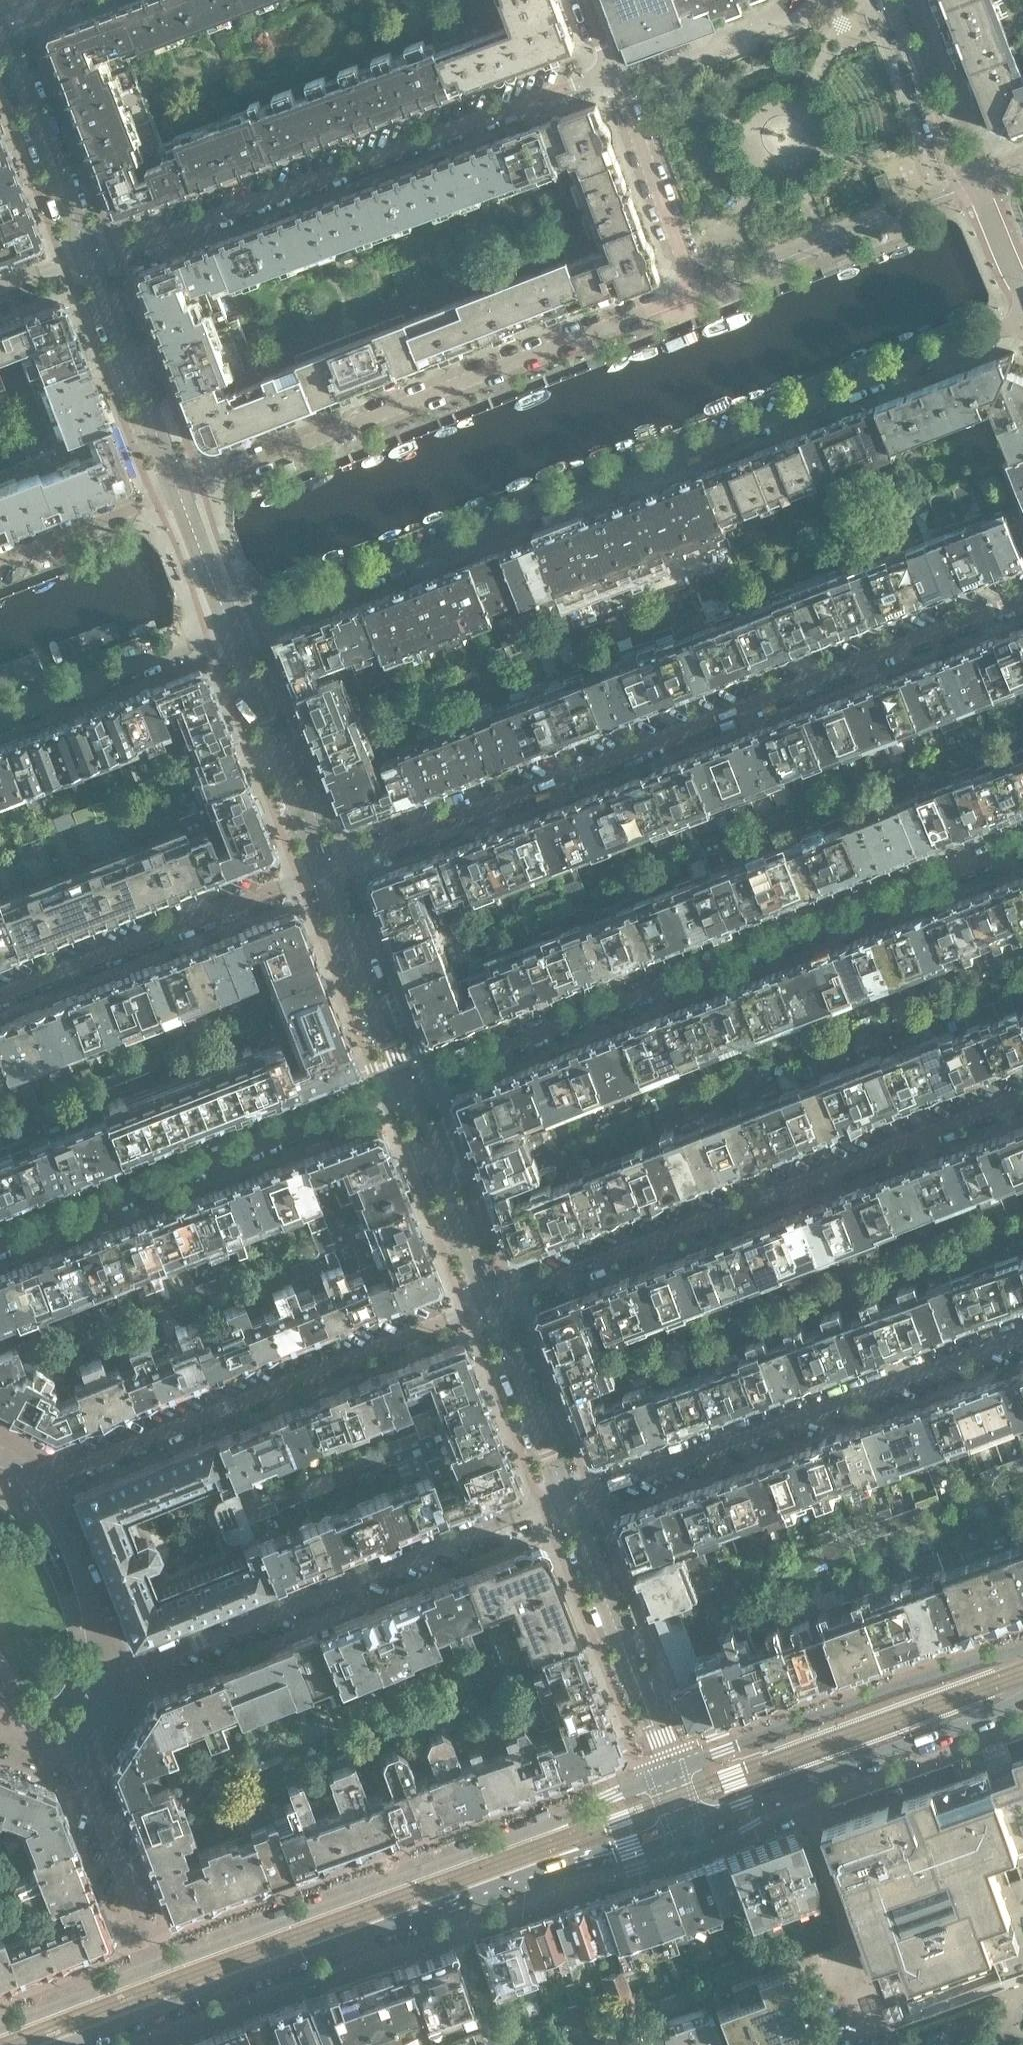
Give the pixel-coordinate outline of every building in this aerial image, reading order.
[(156,0),(134,0),(93,16),(105,48),(122,42),(124,47),(132,44),(134,51),(170,37),(156,0)] [(211,0),(156,0),(170,37),(218,18),(211,0)] [(266,0),(211,0),(218,18),(266,0)] [(510,24),(518,21),(533,62),(574,46),(560,7),(557,0),(502,0),(510,24)] [(620,45),(621,45),(627,63),(650,55),(716,30),(711,17),(725,12),(727,17),(743,12),(738,0),(604,0),(620,45)] [(936,17),(947,13),(956,36),(945,40),(953,59),(958,58),(962,69),(968,66),(990,124),(996,122),(1012,129),(1014,135),(1022,131),(1022,84),(1020,83),(1009,54),(1013,52),(993,0),(930,0),(936,17)] [(165,155),(124,47),(122,42),(105,48),(93,16),(51,32),(49,38),(101,173),(115,212),(120,214),(179,192),(165,155)] [(533,62),(518,21),(510,24),(467,40),(482,81),(533,62)] [(452,92),(437,51),(436,48),(428,51),(424,40),(406,46),(411,58),(395,63),(391,52),(373,59),(377,70),(362,76),(358,64),(340,71),(344,82),(336,85),(352,128),(452,92)] [(482,81),(467,40),(437,51),(452,92),(482,81)] [(352,128),(336,85),(329,88),(324,76),(307,83),(311,94),(303,97),(319,140),(352,128)] [(319,140),(303,97),(296,100),(292,88),(274,95),(278,106),(271,109),(287,152),(319,140)] [(287,152),(271,109),(264,112),(259,100),(250,104),(253,112),(216,125),(233,172),(287,152)] [(606,123),(604,121),(603,121),(597,103),(542,123),(557,163),(570,158),(571,161),(612,146),(611,141),(611,139),(611,138),(611,136),(611,133),(610,130),(609,127),(607,125),(606,123)] [(558,165),(557,163),(542,123),(542,122),(522,130),(537,173),(558,165)] [(233,172),(216,125),(177,140),(179,144),(170,147),(172,153),(165,155),(179,192),(195,186),(233,172)] [(537,173),(522,130),(503,137),(519,180),(537,173)] [(20,187),(8,153),(0,133),(0,259),(16,252),(37,245),(40,239),(20,187)] [(519,180),(503,137),(446,157),(462,201),(519,180)] [(631,195),(633,195),(629,185),(627,185),(612,146),(571,161),(602,244),(643,229),(631,195)] [(462,201),(446,157),(427,164),(443,208),(462,201)] [(443,208),(427,164),(408,171),(424,215),(443,208)] [(424,215),(408,171),(389,179),(405,222),(424,215)] [(405,222),(389,179),(370,186),(385,229),(405,222)] [(385,229),(370,186),(351,193),(366,236),(385,229)] [(366,236),(351,193),(331,200),(347,243),(366,236)] [(347,243),(331,200),(312,207),(328,250),(347,243)] [(328,250),(312,207),(293,214),(309,257),(328,250)] [(309,257),(293,214),(274,221),(290,264),(309,257)] [(290,264),(274,221),(255,228),(271,271),(290,264)] [(271,271),(255,228),(236,235),(252,278),(271,271)] [(661,278),(654,260),(655,258),(655,255),(655,254),(654,251),(654,250),(653,248),(653,246),(651,244),(649,241),(647,240),(643,229),(602,244),(603,249),(570,261),(587,305),(661,278)] [(259,299),(252,278),(236,235),(217,242),(231,280),(240,306),(259,299)] [(231,280),(217,242),(182,255),(194,287),(213,279),(216,286),(231,280)] [(230,322),(216,286),(213,279),(194,287),(182,255),(142,270),(142,269),(139,276),(166,347),(230,322)] [(587,305),(570,261),(568,257),(407,319),(423,362),(545,315),(547,321),(587,305)] [(73,328),(64,303),(58,301),(22,314),(33,343),(73,328)] [(425,368),(423,362),(407,319),(404,312),(349,333),(371,389),(386,383),(384,377),(396,372),(399,378),(425,368)] [(23,347),(23,348),(28,346),(28,345),(33,343),(22,314),(0,322),(0,355),(23,347)] [(247,368),(230,322),(166,347),(184,393),(247,368)] [(85,360),(79,344),(73,328),(33,343),(28,345),(28,346),(31,352),(19,356),(28,380),(29,380),(29,381),(85,360)] [(371,389),(349,333),(294,354),(297,362),(316,410),(343,400),(341,394),(353,389),(355,395),(371,389)] [(990,408),(1007,369),(1015,352),(1014,351),(935,381),(951,423),(990,408)] [(96,391),(85,360),(29,381),(41,412),(96,391)] [(316,410),(297,362),(261,376),(256,365),(247,368),(184,393),(200,435),(202,438),(203,439),(204,441),(205,441),(207,443),(210,445),(212,445),(215,446),(218,446),(221,445),(225,443),(226,443),(227,445),(316,410)] [(1007,369),(990,408),(1011,458),(1022,453),(1022,376),(1007,369)] [(951,423),(935,381),(876,404),(892,446),(951,423)] [(47,427),(102,406),(96,391),(41,412),(47,427)] [(894,451),(892,446),(876,404),(856,412),(874,458),(894,451)] [(53,443),(74,435),(108,422),(102,406),(47,427),(53,443)] [(874,458),(856,412),(838,419),(856,466),(874,458)] [(856,466),(838,419),(837,420),(831,423),(831,422),(819,426),(837,473),(856,466)] [(130,478),(108,422),(74,435),(97,495),(127,484),(128,484),(130,478)] [(837,473),(819,426),(818,427),(815,429),(815,428),(813,429),(814,429),(807,432),(807,431),(805,432),(802,434),(802,433),(800,434),(819,480),(837,473)] [(819,480),(800,434),(799,434),(752,453),(772,503),(821,484),(819,480)] [(97,495),(74,435),(53,443),(54,447),(58,457),(64,455),(82,501),(97,495)] [(82,501),(64,455),(58,457),(54,447),(45,451),(67,507),(82,501)] [(67,507),(45,451),(19,461),(41,517),(67,507)] [(772,503),(752,453),(705,471),(724,521),(724,522),(772,503)] [(1011,458),(1006,460),(1016,485),(1022,482),(1022,453),(1011,458)] [(19,461),(0,468),(0,488),(15,527),(41,517),(19,461)] [(724,521),(705,471),(687,478),(711,539),(719,536),(715,524),(724,521)] [(711,539),(687,478),(670,485),(690,534),(699,531),(706,549),(714,546),(711,539)] [(685,549),(681,538),(690,534),(670,485),(637,498),(656,547),(666,572),(649,579),(655,594),(689,581),(677,552),(685,549)] [(0,488),(0,533),(15,527),(0,488)] [(656,547),(637,498),(620,504),(644,565),(653,562),(648,550),(656,547)] [(644,565),(620,504),(603,511),(622,561),(630,557),(635,569),(644,565)] [(622,561),(603,511),(593,515),(593,516),(587,518),(587,517),(586,517),(610,579),(618,575),(614,564),(622,561)] [(1022,562),(1014,540),(1015,540),(1005,514),(986,521),(1005,569),(1022,562)] [(610,579),(586,517),(585,518),(571,524),(590,573),(598,570),(602,581),(610,579)] [(1005,569),(986,521),(968,528),(986,576),(1005,569)] [(590,573),(571,524),(570,523),(559,528),(560,528),(554,531),(553,530),(552,530),(576,592),(586,588),(582,576),(590,573)] [(986,576),(968,528),(948,535),(967,584),(986,576)] [(576,592),(552,530),(552,531),(537,537),(556,586),(564,583),(569,595),(576,592)] [(967,584),(948,535),(929,543),(948,591),(967,584)] [(1022,562),(1022,535),(1017,537),(1018,538),(1015,540),(1014,540),(1022,562)] [(556,586),(537,537),(537,536),(526,541),(520,544),(520,543),(519,543),(543,605),(553,601),(548,589),(556,586)] [(543,605),(519,543),(518,544),(503,550),(503,549),(502,550),(521,600),(529,596),(534,608),(543,605)] [(948,591),(929,543),(910,550),(929,599),(948,591)] [(538,643),(521,600),(502,550),(500,551),(495,553),(472,561),(491,610),(508,655),(532,646),(538,643)] [(929,599),(910,550),(891,558),(910,606),(929,599)] [(871,621),(853,573),(851,569),(846,571),(841,558),(801,574),(808,590),(814,587),(833,636),(871,621)] [(910,606),(891,558),(872,565),(890,613),(910,606)] [(491,610),(472,561),(455,568),(473,616),(491,610)] [(712,564),(703,568),(706,576),(715,573),(712,564)] [(890,613),(872,565),(853,573),(871,621),(890,613)] [(473,616),(455,568),(437,575),(460,635),(469,631),(465,620),(473,616)] [(725,585),(720,573),(701,580),(705,592),(725,585)] [(460,635),(437,575),(420,582),(438,630),(447,626),(451,638),(460,635)] [(438,630),(420,582),(403,588),(426,648),(434,645),(430,633),(438,630)] [(814,587),(808,590),(795,595),(814,643),(833,636),(814,587)] [(426,648),(403,588),(385,595),(404,643),(412,640),(417,651),(426,648)] [(644,591),(635,594),(636,597),(638,603),(647,599),(644,591)] [(635,594),(625,598),(629,606),(638,603),(636,597),(635,594)] [(404,643),(385,595),(368,602),(386,650),(404,643)] [(814,643),(795,595),(776,602),(794,651),(814,643)] [(397,676),(386,650),(368,602),(350,608),(379,683),(397,676)] [(794,651),(776,602),(756,610),(775,658),(775,659),(795,651),(794,651)] [(603,607),(593,610),(597,619),(606,615),(603,607)] [(379,683),(350,608),(333,615),(348,655),(362,690),(379,683)] [(775,658),(756,610),(737,617),(756,666),(775,658)] [(348,655),(333,615),(314,622),(314,623),(330,662),(348,655)] [(756,666),(737,617),(718,625),(737,673),(756,666)] [(57,641),(64,658),(116,638),(110,621),(57,641)] [(330,662),(314,623),(296,630),(311,669),(316,667),(330,662)] [(737,673),(718,625),(699,632),(717,681),(718,681),(737,673)] [(1018,628),(995,637),(1014,685),(1022,681),(1022,640),(1018,628)] [(311,669),(296,630),(280,635),(277,641),(298,693),(323,684),(316,667),(311,669)] [(717,681),(699,632),(680,639),(679,640),(698,688),(717,681)] [(698,688),(679,640),(680,639),(679,636),(659,644),(679,696),(698,688)] [(1014,685),(995,637),(975,645),(993,692),(1014,685)] [(554,647),(550,638),(538,643),(532,646),(535,654),(554,647)] [(140,653),(139,646),(135,640),(122,645),(123,652),(127,658),(140,653)] [(679,696),(659,644),(640,651),(660,703),(679,696)] [(993,692),(975,645),(957,652),(975,700),(993,692)] [(35,650),(0,664),(0,688),(43,671),(35,650)] [(660,703),(640,651),(622,658),(642,710),(660,703)] [(975,700),(957,652),(938,659),(956,707),(975,700)] [(642,710),(622,658),(603,666),(623,717),(642,710)] [(956,707),(938,659),(919,667),(937,714),(956,707)] [(623,717),(603,666),(585,673),(605,724),(623,717)] [(169,703),(210,687),(203,670),(204,670),(198,667),(197,668),(150,687),(157,707),(169,703)] [(937,714),(919,667),(900,674),(918,722),(937,714)] [(605,724),(585,673),(566,680),(586,731),(605,724)] [(918,722),(900,674),(881,681),(899,729),(918,722)] [(340,677),(323,684),(298,693),(305,712),(347,695),(340,677)] [(586,731),(566,680),(548,687),(568,738),(586,731)] [(899,729),(881,681),(862,689),(880,737),(899,729)] [(165,728),(157,707),(150,687),(133,693),(153,746),(163,742),(158,731),(165,728)] [(217,705),(210,687),(169,703),(177,721),(217,705)] [(568,738),(548,687),(529,694),(549,745),(568,738)] [(880,737),(862,689),(843,696),(861,744),(880,737)] [(161,767),(153,746),(133,693),(116,700),(132,743),(150,788),(165,782),(159,767),(161,767)] [(549,745),(529,694),(511,701),(531,753),(549,745)] [(354,714),(347,695),(305,712),(312,730),(354,714)] [(861,744),(843,696),(824,703),(842,751),(846,760),(854,757),(850,748),(861,744)] [(132,743),(116,700),(97,707),(114,750),(132,743)] [(531,753),(511,701),(492,709),(494,713),(512,760),(531,753)] [(842,751),(824,703),(804,711),(822,757),(823,759),(842,751)] [(224,724),(217,705),(177,721),(184,740),(224,724)] [(114,750),(97,707),(79,714),(95,757),(114,750)] [(822,757),(804,711),(785,718),(803,764),(822,757)] [(319,749),(367,730),(360,712),(354,714),(312,730),(319,749)] [(512,760),(494,713),(476,720),(494,767),(512,760)] [(95,757),(79,714),(60,721),(77,764),(95,757)] [(803,764),(785,718),(766,726),(784,771),(803,764)] [(494,767),(476,720),(457,727),(475,774),(494,767)] [(77,764),(60,721),(41,728),(58,771),(77,764)] [(230,740),(224,724),(184,740),(190,755),(230,740)] [(784,771),(766,726),(747,733),(765,779),(784,771)] [(475,774),(457,727),(438,734),(457,781),(475,774)] [(58,771),(41,728),(4,742),(21,786),(58,771)] [(368,751),(374,748),(367,730),(319,749),(326,767),(368,751)] [(765,779),(747,733),(728,740),(746,786),(765,779)] [(457,781),(438,734),(420,742),(438,789),(457,781)] [(929,749),(947,741),(945,734),(926,742),(929,749)] [(238,758),(230,740),(190,755),(186,757),(193,775),(238,758)] [(746,786),(728,740),(709,748),(727,794),(746,786)] [(4,742),(0,744),(0,787),(2,793),(21,786),(4,742)] [(438,789),(420,742),(401,749),(403,754),(419,796),(438,789)] [(947,759),(942,747),(923,755),(925,761),(936,757),(938,763),(947,759)] [(727,794),(709,748),(690,755),(707,801),(727,794)] [(376,769),(368,751),(326,767),(333,785),(376,769)] [(419,796),(403,754),(384,761),(392,783),(393,782),(401,803),(419,796)] [(707,801),(690,755),(671,763),(690,812),(709,804),(707,801)] [(927,765),(925,761),(923,755),(913,759),(915,765),(921,767),(927,765)] [(892,767),(888,756),(869,764),(873,774),(892,767)] [(245,777),(238,758),(193,775),(200,794),(245,777)] [(1013,762),(1022,787),(1022,759),(1013,762)] [(910,776),(904,762),(893,766),(899,781),(910,776)] [(1011,815),(993,770),(990,762),(971,769),(973,774),(992,823),(1011,815)] [(1013,762),(993,770),(1011,815),(1022,811),(1022,787),(1013,762)] [(690,812),(671,763),(651,770),(670,819),(690,812)] [(873,774),(869,764),(868,763),(849,770),(854,782),(873,774)] [(383,787),(382,786),(376,769),(333,785),(340,804),(374,790),(383,787)] [(670,819),(651,770),(632,778),(651,827),(670,819)] [(992,823),(973,774),(955,781),(974,829),(992,823)] [(252,795),(245,777),(200,794),(207,813),(252,795)] [(651,827),(632,778),(612,785),(631,834),(651,827)] [(974,829),(955,781),(936,789),(955,837),(974,829)] [(393,782),(392,783),(382,786),(383,787),(374,790),(382,810),(401,803),(393,782)] [(854,793),(850,783),(831,791),(835,801),(854,793)] [(631,834),(612,785),(593,793),(612,842),(631,834)] [(955,837),(936,789),(918,796),(936,844),(955,837)] [(382,810),(374,790),(340,804),(347,820),(352,822),(382,810)] [(612,842),(593,793),(573,800),(593,850),(612,842)] [(207,834),(259,813),(252,795),(207,813),(200,815),(207,834)] [(936,844),(918,796),(899,803),(918,851),(936,844)] [(593,850),(573,800),(554,808),(573,857),(593,850)] [(918,851),(899,803),(882,810),(900,858),(918,851)] [(207,834),(200,815),(196,806),(177,814),(181,823),(203,880),(222,873),(214,852),(207,834)] [(573,857),(554,808),(535,815),(554,865),(573,857)] [(900,858),(882,810),(863,817),(882,865),(900,858)] [(225,847),(266,831),(259,813),(207,834),(214,852),(225,847)] [(554,865),(535,815),(515,823),(535,872),(554,865)] [(882,865),(863,817),(844,825),(863,872),(882,865)] [(203,880),(181,823),(0,893),(0,911),(16,952),(203,880)] [(535,872),(515,823),(496,830),(515,880),(535,872)] [(863,872),(844,825),(826,832),(844,880),(863,872)] [(515,880),(496,830),(476,838),(496,888),(515,880)] [(270,855),(273,848),(266,831),(225,847),(214,852),(222,873),(270,855)] [(844,880),(826,832),(807,839),(825,887),(844,880)] [(725,850),(719,835),(701,842),(704,850),(706,857),(725,850)] [(496,888),(476,838),(457,845),(476,895),(496,888)] [(825,887),(807,839),(788,847),(806,894),(825,887)] [(704,850),(701,842),(693,845),(696,853),(704,850)] [(476,895),(457,845),(441,852),(457,892),(465,889),(469,898),(476,895)] [(806,894),(788,847),(769,854),(788,901),(806,894)] [(457,892),(441,852),(374,877),(371,883),(381,907),(422,891),(434,886),(444,911),(461,905),(457,892)] [(643,865),(639,854),(620,862),(624,872),(643,865)] [(788,901),(769,854),(751,861),(769,909),(788,901)] [(769,909),(751,861),(732,869),(750,916),(769,909)] [(750,916),(732,869),(714,876),(732,923),(750,916)] [(585,888),(581,876),(561,884),(566,895),(570,894),(585,888)] [(732,923),(714,876),(695,883),(713,930),(732,923)] [(1021,876),(1002,883),(1022,937),(1022,882),(1021,876)] [(713,930),(695,883),(676,891),(694,938),(713,930)] [(1022,937),(1002,883),(983,891),(998,930),(1008,926),(1014,940),(1022,937)] [(429,909),(422,891),(381,907),(388,926),(429,909)] [(694,938),(676,891),(657,898),(676,945),(694,938)] [(998,930),(983,891),(964,898),(979,938),(988,934),(993,946),(1003,942),(998,930)] [(575,909),(570,894),(566,895),(551,901),(557,916),(575,909)] [(676,945),(657,898),(639,905),(657,952),(676,945)] [(979,938),(964,898),(946,905),(965,956),(974,953),(970,941),(979,938)] [(657,952),(639,905),(620,913),(638,959),(657,952)] [(965,956),(946,905),(927,912),(942,952),(952,948),(956,960),(965,956)] [(537,921),(532,908),(514,916),(519,929),(537,921)] [(395,944),(448,923),(445,915),(436,919),(433,921),(429,909),(388,926),(395,944)] [(245,954),(304,931),(297,913),(292,910),(291,910),(236,931),(245,954)] [(16,952),(0,911),(0,958),(16,952)] [(944,958),(942,952),(927,912),(908,919),(926,965),(944,958)] [(638,959),(620,913),(601,920),(620,966),(638,959)] [(519,929),(514,916),(495,923),(500,936),(519,929)] [(402,962),(467,937),(459,919),(448,923),(395,944),(402,962)] [(926,965),(908,919),(890,926),(907,972),(926,965)] [(620,966),(601,920),(583,927),(601,974),(620,966)] [(500,936),(495,923),(476,930),(481,943),(500,936)] [(907,972),(890,926),(871,933),(889,979),(907,972)] [(601,974),(583,927),(564,935),(582,981),(601,974)] [(253,973),(245,954),(236,931),(217,939),(235,986),(255,979),(253,973)] [(253,973),(312,951),(304,931),(245,954),(253,973)] [(889,979),(871,933),(852,941),(870,987),(889,979)] [(582,981),(564,935),(545,942),(564,988),(582,981)] [(450,964),(458,961),(466,957),(474,955),(467,937),(402,962),(409,980),(450,964)] [(235,986),(217,939),(198,946),(216,993),(235,986)] [(870,987),(852,941),(834,948),(852,994),(870,987)] [(564,988),(545,942),(527,949),(545,996),(564,988)] [(216,993),(198,946),(179,954),(197,1001),(216,993)] [(852,994),(834,948),(815,955),(836,1010),(849,1005),(846,996),(852,994)] [(545,996),(527,949),(508,957),(526,1003),(545,996)] [(260,993),(319,970),(312,951),(253,973),(255,979),(260,993)] [(197,1001),(179,954),(160,961),(178,1008),(197,1001)] [(836,1010),(815,955),(796,962),(815,1009),(818,1017),(836,1010)] [(474,977),(474,976),(466,957),(458,961),(466,981),(474,977)] [(526,1003),(508,957),(489,964),(491,968),(508,1010),(526,1003)] [(178,1008),(160,961),(141,969),(159,1016),(178,1008)] [(994,976),(1013,968),(1010,961),(991,968),(994,976)] [(815,1009),(796,962),(778,969),(796,1016),(815,1009)] [(458,984),(450,964),(409,980),(416,1000),(458,984)] [(508,1010),(491,968),(474,976),(474,977),(481,994),(490,1017),(508,1010)] [(994,976),(991,968),(972,975),(975,983),(994,976)] [(159,1016),(141,969),(121,976),(139,1023),(159,1016)] [(796,1016),(778,969),(759,977),(777,1023),(796,1016)] [(268,1012),(327,989),(319,970),(260,993),(268,1012)] [(142,1030),(139,1023),(121,976),(102,984),(120,1031),(123,1038),(142,1030)] [(777,1023),(759,977),(741,984),(759,1031),(777,1023)] [(120,1031),(102,984),(83,991),(101,1038),(120,1031)] [(465,1002),(465,1000),(458,984),(416,1000),(423,1019),(465,1002)] [(759,1031),(741,984),(721,991),(739,1038),(759,1031)] [(275,1031),(334,1008),(327,989),(268,1012),(275,1031)] [(101,1038),(83,991),(64,998),(82,1045),(101,1038)] [(739,1038),(721,991),(702,999),(720,1046),(739,1038)] [(490,1017),(481,994),(465,1000),(465,1002),(423,1019),(429,1035),(436,1038),(490,1017)] [(1021,1015),(1020,1012),(1010,1016),(1003,997),(994,1001),(1017,1062),(1022,1059),(1022,1019),(1021,1015)] [(82,1045),(64,998),(25,1013),(43,1060),(82,1045)] [(720,1046),(702,999),(683,1006),(701,1053),(720,1046)] [(1017,1062),(994,1001),(985,1004),(991,1020),(981,1024),(998,1069),(1017,1062)] [(701,1053),(683,1006),(664,1013),(682,1061),(701,1053)] [(282,1051),(341,1028),(334,1008),(275,1031),(280,1044),(282,1051)] [(913,1020),(908,1009),(894,1015),(899,1026),(913,1020)] [(883,1019),(879,1010),(861,1017),(864,1026),(883,1019)] [(998,1069),(981,1024),(971,1027),(965,1012),(956,1015),(979,1077),(998,1069)] [(43,1060),(25,1013),(6,1021),(24,1068),(43,1060)] [(682,1061),(664,1013),(642,1022),(660,1069),(682,1061)] [(979,1077),(956,1015),(946,1019),(952,1035),(942,1039),(960,1084),(979,1077)] [(6,1021),(0,1023),(0,1062),(3,1069),(5,1075),(24,1068),(6,1021)] [(660,1069),(642,1022),(622,1030),(640,1077),(660,1069)] [(290,1070),(349,1047),(341,1028),(282,1051),(290,1070)] [(640,1077),(622,1030),(603,1037),(622,1087),(641,1080),(640,1077)] [(622,1087),(603,1037),(584,1045),(603,1095),(622,1087)] [(960,1084),(942,1039),(942,1037),(923,1044),(941,1091),(960,1084)] [(279,1099),(260,1051),(253,1054),(249,1044),(241,1048),(246,1062),(263,1105),(279,1099)] [(290,1070),(282,1051),(280,1044),(260,1051),(279,1099),(298,1092),(290,1070)] [(603,1095),(584,1045),(584,1044),(565,1051),(565,1052),(585,1102),(603,1095)] [(941,1091),(923,1044),(903,1052),(922,1099),(941,1091)] [(354,1071),(356,1065),(349,1047),(290,1070),(298,1092),(353,1070),(354,1071)] [(585,1102),(565,1052),(546,1059),(566,1110),(585,1102)] [(922,1099),(903,1052),(884,1060),(902,1106),(922,1099)] [(902,1106),(884,1060),(883,1056),(863,1063),(883,1114),(902,1106)] [(566,1110),(546,1059),(528,1066),(544,1110),(547,1117),(566,1110)] [(263,1105),(246,1062),(228,1069),(245,1112),(263,1105)] [(883,1114),(863,1063),(843,1071),(863,1122),(883,1114)] [(544,1110),(528,1066),(509,1074),(526,1117),(544,1110)] [(245,1112),(228,1069),(209,1076),(226,1120),(245,1112)] [(863,1122),(843,1071),(824,1079),(843,1129),(863,1122)] [(526,1117),(509,1074),(509,1073),(490,1080),(491,1081),(507,1124),(526,1117)] [(226,1120),(209,1076),(191,1083),(209,1127),(226,1120)] [(843,1129),(824,1079),(804,1087),(823,1137),(843,1129)] [(36,1100),(29,1080),(19,1084),(27,1104),(36,1100)] [(507,1124),(491,1081),(472,1088),(488,1132),(490,1131),(507,1124)] [(209,1127),(191,1083),(171,1091),(189,1134),(209,1127)] [(74,1096),(70,1087),(51,1094),(55,1104),(74,1096)] [(823,1137),(804,1087),(784,1095),(803,1145),(823,1137)] [(488,1132),(472,1088),(457,1094),(454,1099),(455,1100),(466,1130),(476,1155),(496,1147),(490,1131),(488,1132)] [(189,1134),(171,1091),(153,1098),(170,1142),(189,1134)] [(696,1104),(692,1094),(673,1102),(676,1112),(696,1104)] [(152,1149),(135,1105),(128,1107),(123,1095),(115,1098),(137,1154),(152,1149)] [(803,1145),(784,1095),(764,1103),(783,1152),(803,1145)] [(137,1154),(115,1098),(107,1101),(112,1114),(103,1117),(121,1161),(137,1154)] [(170,1142),(153,1098),(135,1105),(152,1149),(170,1142)] [(783,1152),(764,1103),(744,1110),(764,1160),(783,1152)] [(764,1160),(744,1110),(725,1118),(744,1168),(764,1160)] [(121,1161),(103,1117),(85,1124),(102,1168),(121,1161)] [(744,1168),(725,1118),(705,1126),(724,1175),(744,1168)] [(102,1168),(85,1124),(66,1131),(83,1175),(102,1168)] [(997,1135),(1013,1176),(1015,1181),(1022,1178),(1022,1125),(997,1135)] [(724,1175),(705,1126),(685,1134),(704,1183),(724,1175)] [(336,1163),(386,1143),(380,1129),(374,1127),(300,1155),(308,1176),(336,1164),(336,1163)] [(83,1175),(66,1131),(47,1138),(65,1183),(83,1175)] [(704,1183),(685,1134),(665,1142),(684,1191),(704,1183)] [(1013,1176),(997,1135),(977,1142),(993,1184),(1013,1176)] [(65,1183),(47,1138),(29,1145),(46,1190),(65,1183)] [(529,1156),(521,1138),(496,1147),(476,1155),(483,1174),(529,1156)] [(684,1191),(665,1142),(646,1150),(665,1198),(684,1191)] [(993,1184),(977,1142),(956,1150),(973,1192),(993,1184)] [(315,1193),(330,1187),(350,1179),(393,1162),(386,1143),(336,1163),(336,1164),(308,1176),(315,1193)] [(46,1190),(29,1145),(10,1153),(28,1197),(46,1190)] [(665,1198),(646,1150),(626,1157),(645,1206),(665,1198)] [(973,1192),(956,1150),(938,1157),(954,1199),(973,1192)] [(10,1153),(0,1157),(0,1181),(9,1204),(28,1197),(10,1153)] [(329,1229),(322,1211),(315,1193),(308,1176),(300,1155),(281,1163),(298,1207),(315,1250),(335,1243),(329,1229)] [(536,1175),(529,1156),(483,1174),(490,1193),(510,1185),(536,1175)] [(645,1206),(626,1157),(606,1165),(625,1214),(645,1206)] [(954,1199),(938,1157),(919,1164),(935,1207),(954,1199)] [(400,1181),(393,1162),(350,1179),(357,1198),(400,1181)] [(298,1207),(281,1163),(261,1171),(279,1215),(298,1207)] [(935,1207),(919,1164),(898,1172),(914,1215),(935,1207)] [(625,1214),(606,1165),(587,1173),(606,1221),(625,1214)] [(279,1215),(261,1171),(242,1179),(259,1223),(279,1215)] [(914,1215),(898,1172),(878,1180),(894,1223),(914,1215)] [(606,1221),(587,1173),(579,1176),(581,1181),(573,1185),(590,1228),(606,1221)] [(259,1223),(242,1179),(222,1186),(240,1230),(259,1223)] [(894,1223),(878,1180),(859,1188),(875,1230),(894,1223)] [(0,1181),(0,1208),(9,1204),(0,1181)] [(407,1198),(400,1181),(357,1198),(364,1215),(407,1198)] [(590,1228),(573,1185),(572,1182),(554,1189),(571,1235),(590,1228)] [(553,1242),(535,1196),(517,1204),(510,1185),(490,1193),(514,1252),(520,1255),(553,1242)] [(240,1230),(222,1186),(206,1192),(224,1239),(232,1235),(237,1247),(245,1244),(240,1230)] [(337,1206),(330,1187),(315,1193),(322,1211),(337,1206)] [(875,1230),(859,1188),(840,1195),(857,1241),(876,1234),(875,1230)] [(571,1235),(554,1189),(535,1196),(553,1242),(571,1235)] [(224,1239),(206,1192),(185,1200),(204,1247),(224,1239)] [(857,1241),(840,1195),(821,1202),(838,1249),(857,1241)] [(352,1245),(373,1237),(415,1220),(407,1198),(364,1215),(329,1229),(335,1243),(340,1240),(349,1237),(352,1245)] [(204,1247),(185,1200),(165,1208),(183,1255),(204,1247)] [(838,1249),(821,1202),(802,1209),(819,1256),(838,1249)] [(183,1255),(165,1208),(145,1216),(164,1262),(183,1255)] [(819,1256),(802,1209),(783,1217),(800,1264),(819,1256)] [(164,1262),(145,1216),(130,1222),(153,1281),(161,1277),(156,1265),(164,1262)] [(800,1264),(783,1217),(763,1224),(781,1271),(800,1264)] [(423,1240),(415,1220),(373,1237),(380,1257),(423,1240)] [(987,1236),(1010,1227),(1008,1221),(984,1230),(987,1236)] [(153,1281),(130,1222),(114,1228),(132,1275),(140,1272),(144,1284),(153,1281)] [(781,1271),(763,1224),(744,1231),(762,1278),(781,1271)] [(132,1275),(114,1228),(94,1236),(112,1283),(132,1275)] [(965,1245),(987,1236),(984,1230),(963,1237),(965,1245)] [(762,1278),(744,1231),(725,1239),(743,1286),(762,1278)] [(112,1283),(94,1236),(73,1244),(91,1291),(112,1283)] [(354,1252),(352,1245),(349,1237),(340,1240),(346,1255),(354,1252)] [(941,1254),(965,1245),(963,1237),(939,1246),(941,1254)] [(743,1286),(725,1239),(706,1246),(724,1293),(743,1286)] [(366,1284),(385,1277),(430,1259),(423,1240),(380,1257),(359,1265),(364,1278),(366,1284)] [(91,1291),(73,1244),(53,1252),(71,1299),(91,1291)] [(729,1305),(724,1293),(706,1246),(687,1254),(705,1301),(707,1305),(714,1302),(717,1310),(729,1305)] [(920,1262),(941,1254),(939,1246),(917,1254),(920,1262)] [(296,1258),(291,1247),(272,1255),(276,1266),(289,1261),(296,1258)] [(907,1258),(903,1247),(884,1254),(888,1265),(907,1258)] [(71,1299),(53,1252),(34,1259),(52,1307),(71,1299)] [(311,1269),(305,1254),(298,1257),(303,1272),(311,1269)] [(705,1301),(687,1254),(668,1261),(686,1308),(705,1301)] [(888,1265),(884,1254),(865,1261),(869,1272),(888,1265)] [(276,1266),(272,1255),(252,1262),(256,1270),(257,1273),(276,1266)] [(298,1257),(296,1258),(289,1261),(295,1275),(303,1272),(298,1257)] [(1021,1258),(998,1267),(1013,1308),(1022,1305),(1022,1264),(1021,1258)] [(52,1307),(34,1259),(16,1266),(33,1309),(40,1326),(49,1322),(44,1310),(52,1307)] [(439,1281),(430,1259),(385,1277),(395,1303),(437,1287),(439,1281)] [(869,1272),(865,1261),(864,1260),(845,1267),(850,1280),(869,1272)] [(686,1308),(668,1261),(649,1269),(667,1316),(686,1308)] [(16,1266),(0,1272),(0,1277),(16,1317),(33,1309),(16,1266)] [(376,1311),(366,1284),(364,1278),(348,1284),(341,1266),(330,1270),(351,1320),(376,1311)] [(1013,1308),(998,1267),(976,1275),(990,1317),(1013,1308)] [(667,1316),(649,1269),(630,1276),(648,1323),(667,1316)] [(261,1284),(257,1273),(256,1270),(248,1273),(254,1287),(261,1284)] [(351,1320),(330,1270),(320,1274),(328,1292),(314,1298),(326,1330),(351,1320)] [(254,1287),(248,1273),(238,1277),(244,1291),(254,1287)] [(990,1317),(976,1275),(952,1283),(968,1325),(990,1317)] [(219,1285),(215,1276),(195,1284),(199,1293),(207,1290),(219,1285)] [(648,1323),(630,1276),(611,1283),(629,1331),(648,1323)] [(0,1277),(0,1323),(16,1317),(0,1277)] [(395,1303),(385,1277),(366,1284),(376,1311),(395,1303)] [(945,1333),(930,1291),(921,1294),(916,1281),(907,1285),(927,1340),(945,1333)] [(629,1331),(611,1283),(592,1291),(602,1318),(600,1319),(608,1339),(629,1331)] [(968,1325),(952,1283),(930,1291),(945,1333),(968,1325)] [(326,1330),(314,1298),(300,1304),(292,1284),(282,1288),(302,1339),(326,1330)] [(927,1340),(907,1285),(898,1288),(903,1301),(893,1305),(908,1346),(927,1340)] [(302,1339),(282,1288),(272,1292),(278,1307),(264,1313),(265,1317),(278,1349),(302,1339)] [(213,1303),(207,1290),(199,1293),(205,1307),(213,1303)] [(602,1318),(592,1291),(571,1299),(581,1323),(584,1322),(585,1325),(600,1319),(602,1318)] [(205,1307),(199,1293),(191,1296),(196,1310),(205,1307)] [(908,1346),(893,1305),(884,1308),(879,1295),(870,1299),(889,1353),(908,1346)] [(147,1314),(140,1296),(120,1303),(128,1321),(143,1315),(147,1314)] [(581,1323),(571,1299),(540,1311),(538,1316),(546,1337),(581,1323)] [(889,1353),(870,1299),(860,1302),(865,1315),(855,1319),(870,1360),(889,1353)] [(278,1349),(265,1317),(251,1323),(244,1303),(233,1307),(254,1359),(278,1349)] [(254,1359),(233,1307),(223,1311),(231,1331),(217,1336),(230,1368),(254,1359)] [(165,1322),(160,1309),(151,1312),(157,1326),(165,1322)] [(870,1360),(855,1319),(846,1323),(841,1309),(832,1313),(851,1367),(870,1360)] [(151,1312),(147,1314),(143,1315),(148,1329),(157,1326),(151,1312)] [(851,1367),(832,1313),(822,1316),(827,1330),(818,1333),(833,1374),(851,1367)] [(731,1326),(728,1318),(714,1323),(717,1331),(722,1329),(731,1326)] [(230,1368),(217,1336),(203,1342),(195,1322),(185,1326),(206,1378),(230,1368)] [(591,1341),(585,1325),(584,1322),(581,1323),(546,1337),(554,1355),(591,1341)] [(833,1374),(818,1333),(809,1336),(804,1323),(795,1327),(814,1381),(833,1374)] [(206,1378),(185,1326),(175,1330),(178,1337),(164,1343),(169,1356),(181,1387),(206,1378)] [(118,1341),(113,1327),(103,1331),(107,1341),(109,1345),(118,1341)] [(814,1381),(795,1327),(785,1330),(790,1344),(781,1347),(795,1388),(814,1381)] [(725,1336),(722,1329),(717,1331),(709,1334),(712,1341),(725,1336)] [(107,1341),(103,1331),(81,1340),(84,1350),(107,1341)] [(50,1352),(42,1332),(35,1335),(43,1355),(50,1352)] [(795,1388),(781,1347),(771,1351),(766,1337),(757,1341),(776,1394),(795,1388)] [(84,1350),(81,1340),(60,1348),(64,1358),(84,1350)] [(181,1387),(169,1356),(155,1361),(146,1341),(136,1345),(157,1397),(181,1387)] [(599,1362),(591,1341),(554,1355),(562,1377),(599,1362)] [(776,1394),(757,1341),(748,1344),(753,1358),(743,1361),(757,1401),(776,1394)] [(14,1354),(22,1351),(19,1342),(5,1347),(0,1349),(0,1372),(11,1368),(18,1365),(14,1354)] [(480,1387),(464,1346),(464,1345),(458,1343),(457,1343),(394,1368),(408,1410),(410,1414),(436,1404),(480,1387)] [(157,1397),(136,1345),(126,1349),(134,1369),(121,1375),(134,1407),(157,1397)] [(647,1365),(640,1346),(626,1352),(633,1370),(647,1365)] [(134,1407),(121,1375),(119,1371),(102,1377),(100,1373),(104,1371),(105,1370),(100,1359),(90,1363),(110,1416),(134,1407)] [(611,1381),(610,1379),(603,1361),(599,1362),(562,1377),(570,1397),(589,1390),(611,1381)] [(757,1401),(743,1361),(722,1369),(736,1409),(757,1401)] [(110,1416),(90,1363),(79,1367),(83,1378),(85,1379),(89,1377),(91,1382),(73,1389),(76,1395),(88,1425),(110,1416)] [(43,1371),(28,1364),(19,1380),(13,1377),(9,1377),(11,1382),(0,1402),(0,1412),(17,1421),(43,1371)] [(685,1379),(681,1367),(673,1370),(678,1382),(685,1379)] [(11,1382),(9,1377),(11,1368),(0,1372),(0,1402),(11,1382)] [(408,1410),(394,1368),(364,1380),(379,1421),(408,1410)] [(736,1409),(722,1369),(700,1377),(715,1417),(736,1409)] [(1021,1370),(998,1378),(1013,1419),(1014,1421),(1022,1417),(1022,1376),(1021,1370)] [(38,1432),(53,1404),(55,1399),(49,1396),(51,1392),(41,1387),(43,1384),(47,1386),(52,1376),(43,1371),(17,1421),(38,1432)] [(715,1417),(700,1377),(679,1385),(693,1425),(715,1417)] [(1013,1419),(998,1378),(976,1386),(991,1427),(1013,1419)] [(379,1421),(364,1380),(335,1391),(350,1433),(379,1421)] [(693,1425),(679,1385),(657,1394),(671,1433),(693,1425)] [(991,1427),(976,1386),(953,1395),(968,1435),(991,1427)] [(488,1409),(480,1387),(436,1404),(444,1426),(488,1409)] [(671,1433),(657,1394),(656,1392),(645,1396),(642,1388),(635,1390),(653,1439),(671,1433)] [(613,1454),(595,1405),(589,1390),(570,1397),(593,1457),(599,1459),(613,1454)] [(653,1439),(635,1390),(616,1397),(619,1406),(634,1447),(653,1439)] [(350,1433),(335,1391),(305,1403),(321,1445),(350,1433)] [(88,1425),(76,1395),(53,1404),(38,1432),(52,1439),(88,1425)] [(968,1435),(953,1395),(930,1403),(945,1444),(968,1435)] [(634,1447),(619,1406),(607,1410),(604,1402),(595,1405),(613,1454),(634,1447)] [(321,1445),(305,1403),(275,1415),(291,1457),(321,1445)] [(945,1444),(930,1403),(908,1411),(923,1452),(945,1444)] [(453,1448),(497,1432),(488,1409),(444,1426),(417,1436),(419,1442),(422,1450),(425,1459),(442,1452),(436,1436),(447,1432),(453,1448)] [(923,1452),(908,1411),(885,1419),(900,1460),(923,1452)] [(291,1457),(275,1415),(245,1427),(261,1469),(291,1457)] [(900,1460),(885,1419),(862,1427),(878,1469),(900,1460)] [(261,1469),(245,1427),(215,1439),(232,1481),(261,1469)] [(878,1469),(862,1427),(844,1434),(864,1488),(873,1485),(868,1472),(878,1469)] [(454,1468),(504,1450),(497,1432),(453,1448),(442,1452),(425,1459),(429,1472),(431,1477),(454,1468)] [(390,1453),(419,1442),(417,1436),(416,1433),(387,1445),(390,1453)] [(864,1488),(844,1434),(825,1440),(840,1482),(850,1479),(855,1492),(864,1488)] [(86,1526),(87,1525),(121,1611),(120,1612),(132,1642),(273,1585),(256,1542),(248,1520),(244,1512),(241,1504),(232,1481),(215,1439),(74,1495),(86,1526)] [(840,1482),(825,1440),(807,1447),(826,1502),(836,1499),(831,1485),(840,1482)] [(393,1462),(422,1450),(419,1442),(390,1453),(393,1462)] [(362,1465),(390,1453),(387,1445),(359,1457),(362,1465)] [(826,1502),(807,1447),(787,1454),(803,1496),(812,1492),(817,1506),(826,1502)] [(511,1469),(504,1450),(454,1468),(461,1486),(461,1487),(511,1469)] [(365,1473),(393,1462),(390,1453),(362,1465),(365,1473)] [(807,1509),(787,1454),(769,1461),(785,1506),(788,1516),(807,1509)] [(1004,1463),(1008,1474),(1022,1468),(1022,1456),(1004,1463)] [(332,1477),(362,1465),(359,1457),(329,1468),(332,1477)] [(785,1506),(769,1461),(747,1469),(763,1514),(785,1506)] [(336,1485),(365,1473),(362,1465),(332,1477),(336,1485)] [(303,1488),(332,1477),(329,1468),(300,1480),(303,1488)] [(985,1483),(981,1472),(980,1468),(957,1476),(959,1481),(963,1492),(963,1491),(985,1483)] [(444,1516),(514,1490),(517,1484),(511,1469),(461,1487),(461,1486),(448,1491),(437,1495),(444,1516)] [(763,1514),(747,1469),(725,1477),(742,1522),(763,1514)] [(433,1484),(431,1477),(429,1472),(414,1478),(416,1484),(407,1487),(405,1482),(401,1483),(417,1527),(444,1516),(437,1495),(433,1484)] [(959,1481),(957,1476),(955,1472),(933,1480),(936,1489),(959,1481)] [(1012,1485),(1008,1474),(987,1482),(991,1493),(1012,1485)] [(306,1497),(336,1485),(332,1477),(303,1488),(306,1497)] [(742,1522),(725,1477),(704,1484),(730,1555),(739,1551),(733,1534),(727,1532),(729,1527),(742,1522)] [(274,1500),(303,1488),(300,1480),(270,1492),(274,1500)] [(448,1491),(444,1480),(433,1484),(437,1495),(448,1491)] [(991,1493),(987,1482),(985,1483),(963,1491),(967,1502),(991,1493)] [(417,1527),(401,1483),(397,1485),(399,1490),(390,1494),(388,1488),(373,1495),(389,1538),(417,1527)] [(730,1555),(704,1484),(683,1492),(698,1536),(699,1537),(712,1533),(717,1535),(714,1541),(720,1558),(730,1555)] [(277,1509),(306,1497),(303,1488),(274,1500),(277,1509)] [(967,1502),(963,1491),(963,1492),(944,1499),(948,1510),(967,1502)] [(244,1512),(274,1500),(270,1492),(241,1504),(244,1512)] [(698,1536),(683,1492),(661,1500),(677,1543),(698,1536)] [(389,1538),(373,1495),(356,1501),(358,1507),(350,1510),(348,1505),(344,1506),(360,1550),(389,1538)] [(948,1510),(944,1499),(921,1507),(925,1519),(948,1510)] [(248,1520),(277,1509),(274,1500),(244,1512),(248,1520)] [(681,1557),(661,1500),(639,1508),(660,1565),(681,1557)] [(360,1550),(344,1506),(340,1508),(342,1513),(333,1517),(331,1512),(315,1518),(331,1562),(360,1550)] [(925,1519),(921,1507),(901,1515),(905,1526),(925,1519)] [(660,1565),(639,1508),(620,1515),(617,1522),(638,1573),(660,1565)] [(905,1526),(901,1515),(881,1523),(885,1534),(905,1526)] [(331,1562),(315,1518),(298,1525),(300,1530),(291,1534),(289,1529),(285,1530),(302,1573),(331,1562)] [(885,1534),(881,1523),(861,1530),(865,1542),(885,1534)] [(302,1573),(285,1530),(282,1532),(284,1537),(275,1541),(273,1535),(256,1542),(273,1585),(302,1573)] [(865,1542),(861,1530),(841,1538),(845,1550),(865,1542)] [(861,1595),(845,1550),(841,1538),(821,1546),(826,1561),(840,1602),(848,1600),(833,1557),(838,1555),(856,1606),(843,1611),(845,1615),(863,1667),(884,1660),(861,1595)] [(557,1587),(547,1560),(549,1556),(546,1547),(538,1544),(500,1558),(505,1569),(503,1575),(510,1593),(513,1591),(515,1595),(516,1599),(524,1596),(525,1599),(557,1587)] [(818,1547),(805,1551),(800,1553),(805,1569),(826,1561),(821,1546),(818,1547)] [(710,1567),(703,1548),(693,1552),(699,1571),(710,1567)] [(1012,1553),(1022,1584),(1022,1549),(1012,1553)] [(1012,1553),(988,1562),(1007,1616),(1022,1610),(1022,1584),(1012,1553)] [(688,1575),(681,1557),(660,1565),(638,1573),(645,1592),(688,1575)] [(515,1595),(513,1591),(510,1593),(503,1575),(505,1569),(500,1558),(463,1573),(476,1612),(482,1631),(510,1620),(502,1600),(515,1595)] [(1007,1616),(988,1562),(969,1569),(988,1623),(1007,1616)] [(966,1630),(947,1577),(943,1567),(931,1571),(935,1582),(926,1586),(945,1638),(966,1630)] [(988,1623),(969,1569),(947,1577),(966,1630),(966,1631),(974,1628),(974,1627),(988,1623)] [(476,1612),(463,1573),(460,1574),(437,1583),(460,1642),(470,1638),(462,1618),(476,1612)] [(695,1594),(688,1575),(645,1592),(653,1611),(678,1601),(680,1600),(695,1594)] [(945,1638),(926,1586),(916,1589),(912,1578),(902,1582),(925,1645),(945,1638)] [(925,1645),(902,1582),(892,1585),(896,1597),(886,1600),(904,1652),(925,1645)] [(460,1642),(437,1583),(415,1592),(430,1630),(442,1626),(450,1646),(460,1642)] [(722,1601),(716,1586),(700,1592),(706,1607),(722,1601)] [(539,1624),(564,1614),(567,1613),(557,1587),(525,1599),(524,1596),(516,1599),(515,1595),(502,1600),(510,1620),(482,1631),(487,1648),(541,1628),(539,1624)] [(437,1648),(430,1630),(415,1592),(332,1626),(316,1632),(336,1682),(338,1687),(377,1672),(378,1674),(409,1662),(408,1659),(437,1648)] [(706,1607),(700,1592),(695,1594),(680,1600),(685,1615),(706,1607)] [(904,1652),(886,1600),(873,1605),(869,1592),(861,1595),(884,1660),(904,1652)] [(863,1667),(845,1615),(834,1618),(827,1597),(817,1601),(820,1610),(819,1610),(825,1626),(826,1626),(843,1674),(863,1667)] [(720,1718),(698,1657),(678,1601),(653,1611),(682,1684),(673,1688),(686,1725),(687,1725),(692,1727),(692,1728),(720,1718)] [(822,1681),(800,1619),(798,1620),(793,1604),(775,1611),(780,1626),(779,1627),(802,1689),(822,1681)] [(781,1696),(763,1646),(754,1649),(752,1644),(756,1643),(744,1609),(729,1614),(734,1628),(761,1703),(781,1696)] [(493,1668),(503,1665),(577,1639),(567,1613),(564,1614),(539,1624),(541,1628),(487,1648),(493,1668)] [(843,1674),(826,1626),(825,1626),(814,1630),(809,1616),(800,1619),(822,1681),(843,1674)] [(802,1689),(779,1627),(776,1618),(767,1622),(772,1637),(761,1641),(763,1646),(781,1696),(802,1689)] [(761,1703),(734,1628),(726,1631),(732,1650),(722,1654),(742,1710),(761,1703)] [(336,1682),(316,1632),(219,1671),(234,1709),(238,1717),(289,1697),(290,1701),(336,1682)] [(586,1662),(577,1639),(503,1665),(507,1674),(526,1667),(532,1681),(586,1662)] [(742,1710),(722,1654),(710,1658),(708,1653),(698,1657),(720,1718),(742,1710)] [(586,1662),(532,1681),(527,1683),(536,1707),(595,1684),(586,1662)] [(495,1680),(491,1669),(478,1674),(482,1684),(495,1680)] [(219,1715),(234,1709),(219,1671),(194,1681),(222,1751),(231,1747),(219,1715)] [(482,1684),(478,1674),(465,1679),(468,1687),(469,1689),(482,1684)] [(468,1687),(465,1679),(443,1686),(446,1695),(468,1687)] [(222,1751),(194,1681),(167,1692),(182,1730),(200,1723),(212,1755),(222,1751)] [(555,1725),(569,1719),(603,1707),(595,1684),(536,1707),(531,1709),(538,1730),(554,1724),(555,1725)] [(168,1736),(182,1730),(167,1692),(155,1697),(145,1712),(146,1712),(143,1715),(141,1718),(159,1762),(163,1772),(179,1766),(168,1736)] [(517,1714),(511,1699),(502,1702),(506,1713),(508,1717),(517,1714)] [(619,1747),(603,1707),(569,1719),(586,1766),(615,1756),(619,1747)] [(511,1728),(508,1717),(506,1713),(492,1718),(495,1726),(491,1728),(497,1743),(489,1746),(492,1756),(506,1794),(532,1785),(511,1728)] [(159,1762),(141,1718),(139,1721),(140,1721),(138,1725),(137,1724),(126,1741),(137,1768),(153,1761),(159,1762)] [(586,1766),(569,1719),(555,1725),(558,1734),(546,1739),(559,1776),(586,1766)] [(559,1776),(546,1739),(545,1737),(534,1741),(520,1725),(511,1728),(532,1785),(559,1776)] [(506,1794),(492,1756),(480,1760),(476,1748),(475,1736),(471,1726),(458,1730),(469,1760),(484,1802),(506,1794)] [(417,1826),(389,1749),(382,1727),(357,1736),(368,1765),(376,1763),(386,1790),(379,1793),(380,1797),(394,1835),(417,1826)] [(253,1738),(249,1730),(244,1732),(248,1740),(253,1738)] [(484,1802),(469,1760),(457,1764),(447,1735),(440,1731),(435,1733),(462,1810),(484,1802)] [(462,1810),(435,1733),(428,1735),(425,1746),(434,1773),(424,1776),(440,1818),(462,1810)] [(143,1783),(137,1768),(126,1741),(123,1745),(124,1746),(122,1749),(121,1748),(109,1767),(113,1777),(122,1801),(160,1786),(157,1777),(143,1783)] [(440,1818),(424,1776),(415,1780),(404,1750),(397,1747),(389,1749),(417,1826),(440,1818)] [(1013,1759),(1018,1772),(1007,1776),(992,1781),(988,1768),(974,1773),(903,1799),(903,1798),(890,1804),(823,1828),(873,1965),(901,1955),(910,1982),(992,1953),(1001,1979),(1022,1971),(1022,1755),(1013,1759)] [(198,1771),(194,1760),(186,1763),(191,1774),(198,1771)] [(394,1835),(380,1797),(368,1802),(363,1790),(359,1792),(357,1787),(362,1785),(357,1772),(352,1773),(348,1762),(339,1764),(368,1844),(394,1835)] [(191,1774),(186,1763),(179,1766),(183,1777),(191,1774)] [(368,1844),(339,1764),(330,1768),(334,1780),(330,1781),(334,1794),(339,1793),(341,1798),(336,1799),(341,1812),(328,1816),(342,1854),(368,1844)] [(25,1778),(24,1778),(23,1778),(17,1776),(12,1774),(5,1771),(6,1771),(3,1770),(3,1771),(0,1769),(0,1812),(11,1817),(25,1778)] [(234,1788),(228,1774),(213,1780),(214,1783),(218,1794),(234,1788)] [(59,1804),(54,1789),(45,1786),(45,1787),(41,1785),(41,1784),(25,1778),(11,1817),(22,1821),(26,1819),(29,1814),(32,1815),(34,1819),(61,1809),(61,1807),(60,1808),(59,1804)] [(342,1854),(328,1816),(315,1821),(311,1809),(306,1810),(305,1806),(309,1804),(305,1790),(300,1792),(296,1781),(286,1784),(315,1863),(342,1854)] [(315,1863),(286,1784),(275,1788),(279,1801),(283,1803),(290,1821),(294,1823),(276,1829),(292,1872),(315,1863)] [(185,1816),(181,1806),(177,1807),(174,1800),(170,1801),(164,1785),(160,1786),(122,1801),(135,1835),(185,1816)] [(222,1807),(219,1797),(209,1801),(207,1801),(211,1812),(222,1807)] [(71,1834),(68,1825),(67,1825),(65,1821),(66,1821),(61,1809),(34,1819),(22,1824),(33,1854),(73,1838),(72,1838),(71,1834)] [(185,1855),(178,1837),(187,1834),(184,1826),(188,1824),(185,1816),(135,1835),(148,1868),(180,1857),(185,1855)] [(292,1872),(276,1829),(272,1819),(248,1827),(249,1828),(268,1880),(292,1872)] [(268,1880),(249,1828),(215,1841),(234,1892),(234,1893),(268,1880)] [(817,1890),(795,1829),(723,1855),(683,1869),(704,1927),(716,1923),(713,1914),(718,1912),(716,1906),(739,1898),(746,1916),(817,1890)] [(97,1904),(93,1894),(94,1893),(93,1891),(92,1891),(91,1888),(92,1888),(80,1858),(79,1858),(78,1855),(79,1855),(73,1838),(33,1854),(30,1855),(35,1868),(27,1871),(29,1876),(24,1878),(22,1873),(13,1877),(11,1883),(16,1898),(22,1900),(31,1896),(36,1908),(51,1903),(54,1910),(65,1911),(68,1920),(75,1917),(87,1949),(107,1941),(108,1942),(108,1941),(107,1940),(108,1936),(110,1937),(111,1936),(110,1935),(109,1933),(108,1933),(104,1923),(105,1923),(103,1918),(103,1919),(99,1908),(97,1904)] [(234,1892),(215,1841),(204,1845),(206,1851),(198,1854),(199,1856),(186,1860),(188,1867),(187,1868),(200,1905),(234,1892)] [(201,1905),(200,1905),(187,1868),(180,1870),(179,1866),(182,1864),(180,1857),(148,1868),(165,1913),(164,1913),(166,1919),(172,1917),(172,1916),(201,1905)] [(704,1927),(683,1869),(664,1876),(682,1924),(690,1922),(693,1931),(704,1927)] [(685,1931),(682,1924),(664,1876),(642,1883),(665,1947),(678,1943),(675,1934),(685,1931)] [(665,1947),(642,1883),(620,1890),(620,1891),(640,1947),(650,1943),(653,1951),(665,1947)] [(640,1947),(620,1891),(599,1898),(614,1940),(622,1962),(633,1958),(630,1950),(640,1947)] [(614,1940),(599,1898),(581,1904),(597,1946),(614,1940)] [(597,1946),(581,1904),(563,1910),(574,1940),(578,1952),(597,1946)] [(574,1940),(563,1910),(551,1914),(566,1957),(572,1955),(568,1942),(574,1940)] [(37,1925),(22,1931),(14,1911),(0,1917),(0,1934),(0,1935),(17,1976),(51,1963),(37,1925)] [(566,1957),(551,1914),(534,1920),(547,1958),(555,1956),(558,1965),(567,1962),(566,1957)] [(133,1930),(128,1915),(114,1920),(120,1935),(133,1930)] [(75,1917),(68,1920),(54,1925),(51,1919),(37,1925),(51,1963),(87,1949),(75,1917)] [(547,1958),(534,1920),(518,1925),(534,1973),(534,1974),(544,1971),(540,1960),(547,1958)] [(534,1973),(518,1925),(496,1932),(512,1980),(534,1973)] [(512,1980),(496,1932),(473,1940),(489,1988),(512,1980)] [(0,1935),(0,1983),(17,1976),(0,1935)] [(479,2024),(458,1966),(453,1952),(454,1951),(455,1951),(455,1950),(455,1949),(454,1947),(453,1947),(452,1946),(451,1946),(450,1946),(448,1947),(448,1948),(447,1948),(447,1949),(404,1964),(404,1965),(403,1965),(431,2042),(479,2024)] [(782,1964),(755,1974),(754,1973),(744,1977),(742,1977),(733,1980),(732,1982),(729,1983),(731,1987),(736,2000),(714,2008),(728,2044),(812,2044),(805,2025),(782,1964)] [(431,2042),(403,1965),(322,1993),(341,2043),(342,2044),(432,2044),(431,2042)] [(638,2004),(625,1969),(602,1977),(616,2015),(618,2021),(641,2013),(638,2004)] [(709,1994),(704,1982),(681,1990),(685,2002),(709,1994)] [(685,2002),(681,1990),(659,1997),(663,2009),(685,2002)] [(322,1993),(304,1999),(320,2044),(335,2044),(341,2043),(322,1993)] [(663,2009),(659,1997),(638,2004),(641,2013),(642,2016),(663,2009)] [(304,1999),(303,1999),(285,2005),(285,2006),(266,2012),(278,2044),(320,2044),(304,1999)] [(580,2001),(563,2007),(571,2030),(561,2033),(565,2044),(570,2044),(592,2037),(588,2024),(580,2001)] [(710,2012),(706,2013),(704,2005),(662,2020),(665,2027),(661,2028),(666,2044),(722,2044),(710,2012)] [(266,2012),(242,2021),(242,2022),(251,2044),(278,2044),(266,2012)] [(605,2033),(601,2020),(588,2024),(592,2037),(605,2033)] [(242,2022),(211,2032),(216,2044),(251,2044),(242,2022)] [(479,2024),(431,2042),(432,2044),(484,2044),(486,2044),(479,2024)] [(648,2033),(645,2034),(642,2026),(600,2041),(602,2044),(653,2044),(648,2033)] [(211,2032),(178,2044),(216,2044),(211,2032)]
